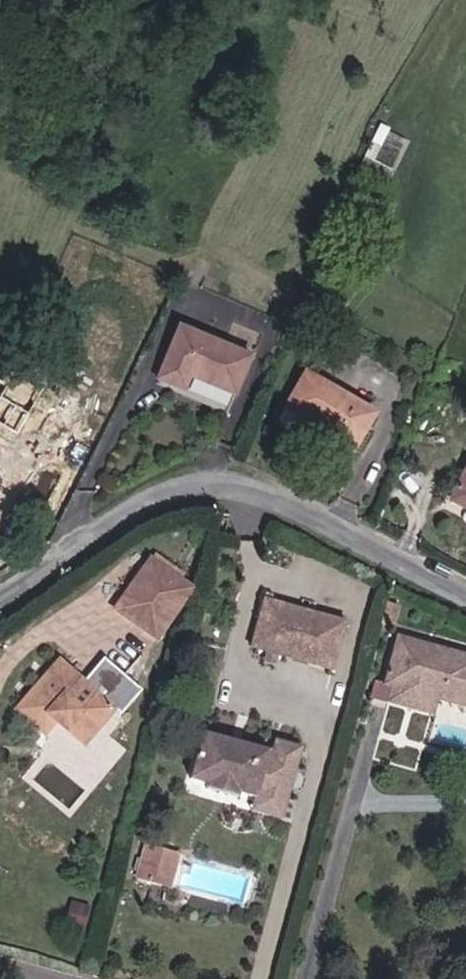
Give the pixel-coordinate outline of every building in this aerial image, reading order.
[(251,357),(179,327),(158,379),(184,390),(190,376),(235,395),(251,357)] [(1,424),(12,404),(26,412),(38,390),(25,383),(28,377),(13,368),(6,382),(0,391),(0,424),(1,424)] [(374,414),(305,374),(279,420),(304,435),(311,423),(354,448),(374,414)] [(451,500),(465,508),(465,471),(451,500)] [(170,567),(153,556),(150,561),(167,572),(170,567)] [(157,639),(191,589),(179,581),(182,576),(170,567),(167,572),(150,561),(115,611),(157,639)] [(332,671),(345,622),(270,601),(272,595),(265,593),(250,648),(266,652),(277,655),(332,671)] [(392,628),(398,607),(386,604),(380,625),(392,628)] [(465,707),(465,656),(431,646),(432,641),(426,639),(424,645),(397,637),(383,686),(437,700),(465,708),(465,707)] [(93,753),(123,718),(145,693),(104,658),(83,683),(59,662),(17,710),(45,734),(56,721),(57,720),(65,718),(70,723),(66,729),(93,753)] [(274,740),(271,752),(202,734),(190,780),(207,785),(206,790),(236,798),(238,793),(255,798),(259,783),(289,791),(301,748),(274,740)] [(251,812),(281,820),(289,791),(259,783),(255,798),(251,812)] [(151,884),(161,849),(147,844),(137,880),(151,884)]
